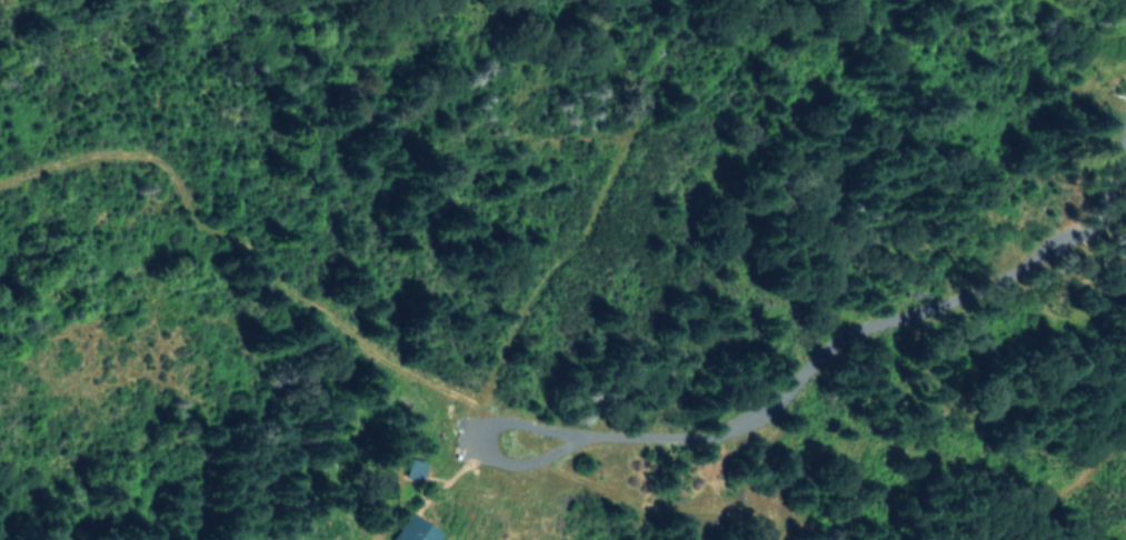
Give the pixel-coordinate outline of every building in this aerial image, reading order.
[(411,512),(393,539),(437,539),(442,532),(411,512)]
